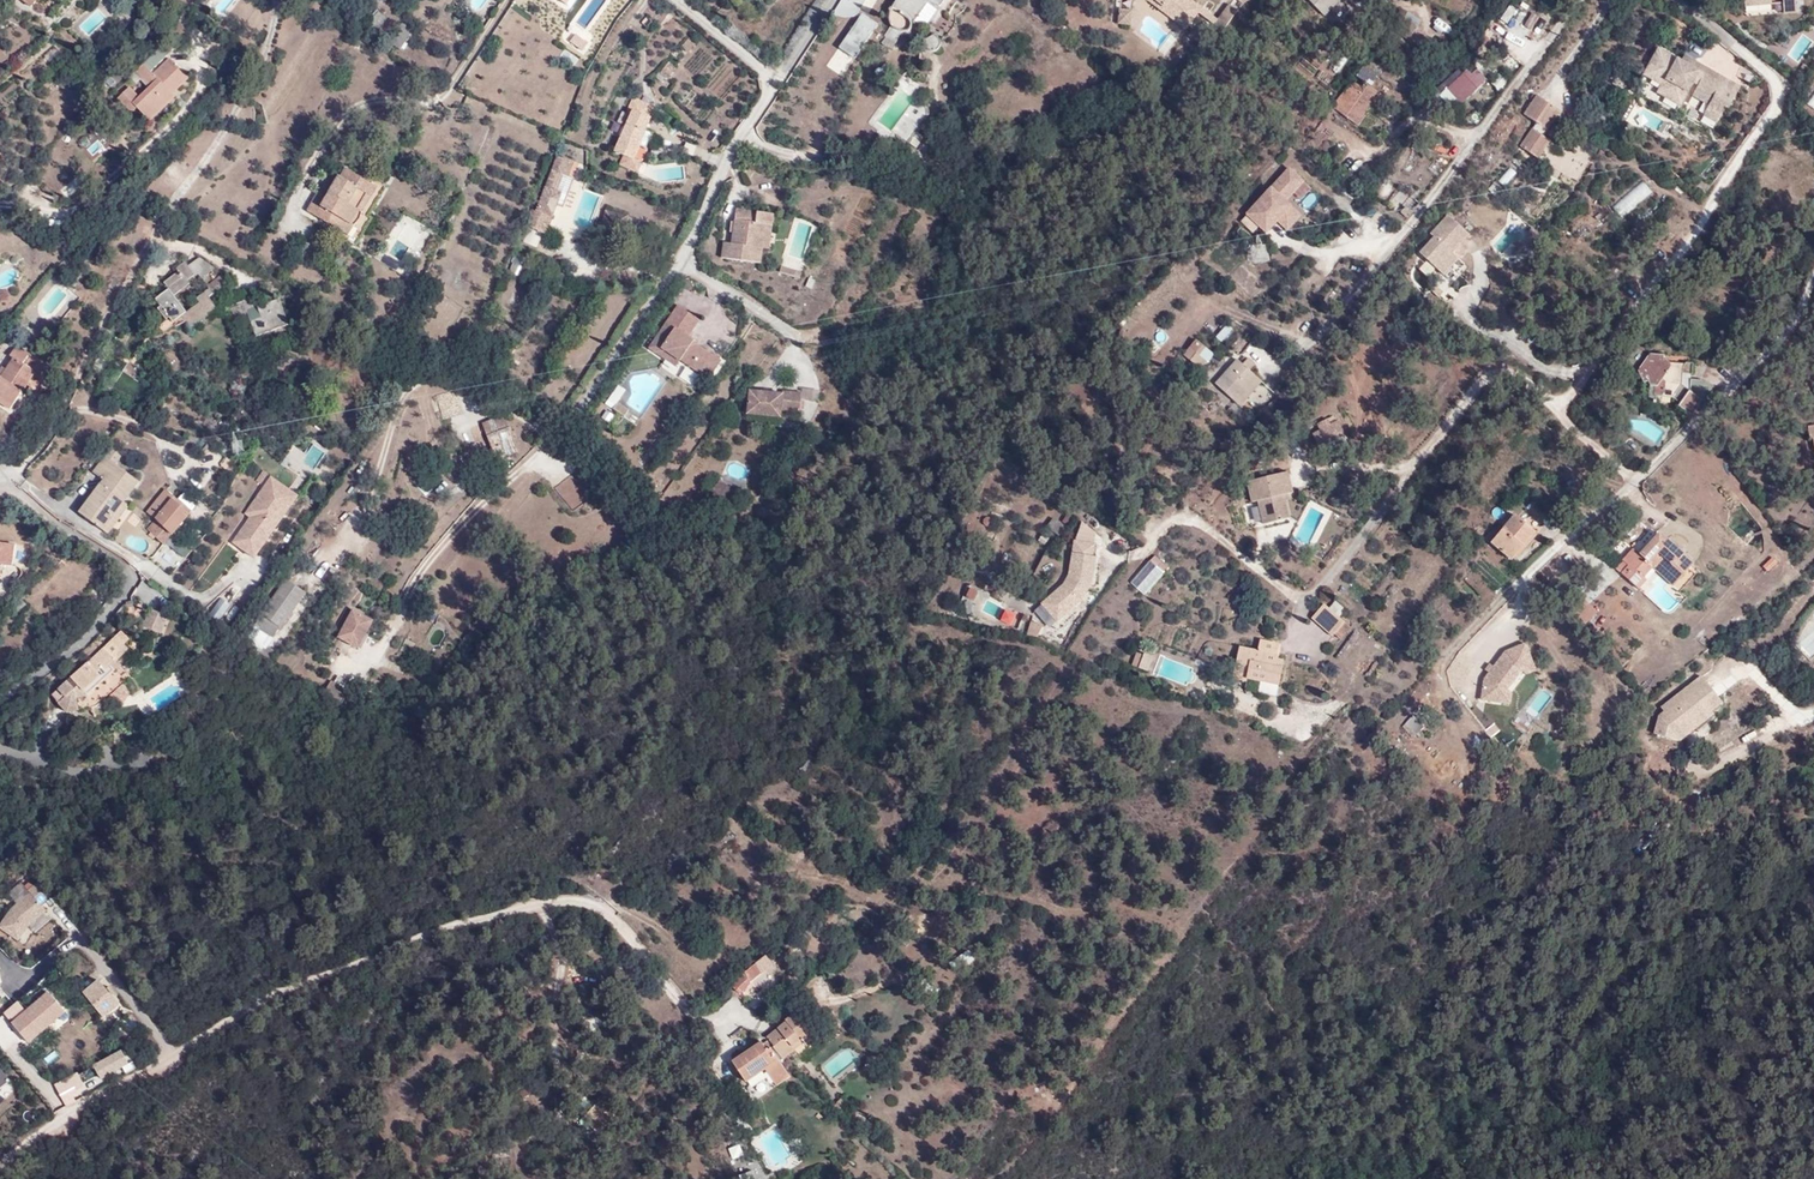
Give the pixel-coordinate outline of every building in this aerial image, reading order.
[(837,12),(842,15),(849,15),(856,13),(864,0),(844,0),(837,12)] [(885,38),(887,39),(897,44),(903,33),(906,33),(909,31),(913,28),(913,24),(918,17),(919,18),(921,16),(920,15),(930,0),(897,0),(896,1),(892,8),(890,14),(890,20),(892,26),(885,35),(885,38)] [(1163,10),(1166,6),(1158,0),(1149,0),(1163,10)] [(1166,6),(1163,10),(1187,27),(1202,6),(1193,0),(1158,0),(1166,6)] [(1252,0),(1228,0),(1243,12),(1252,0)] [(1334,0),(1303,0),(1302,1),(1319,16),(1334,0)] [(1747,9),(1785,6),(1786,15),(1798,14),(1797,0),(1747,0),(1747,9)] [(1225,2),(1217,18),(1229,24),(1237,8),(1225,2)] [(1508,2),(1497,19),(1505,25),(1517,8),(1508,2)] [(1132,9),(1121,8),(1119,23),(1130,24),(1132,9)] [(825,65),(842,76),(878,21),(860,10),(825,65)] [(1530,10),(1523,25),(1531,29),(1538,14),(1530,10)] [(374,32),(387,19),(379,12),(367,25),(374,32)] [(403,47),(413,31),(402,24),(392,40),(403,47)] [(937,50),(941,46),(941,42),(940,38),(935,34),(919,43),(922,48),(927,51),(933,51),(937,50)] [(1683,60),(1659,47),(1643,75),(1661,85),(1658,91),(1681,105),(1695,82),(1699,84),(1693,95),(1710,105),(1704,115),(1718,122),(1726,107),(1728,108),(1739,88),(1730,83),(1731,81),(1685,55),(1683,60)] [(154,73),(163,64),(154,54),(130,77),(137,84),(140,80),(148,88),(158,78),(154,73)] [(173,94),(189,78),(169,58),(163,64),(154,73),(158,78),(148,88),(139,96),(130,87),(118,98),(132,113),(137,107),(151,121),(175,97),(173,94)] [(1446,87),(1463,102),(1486,76),(1469,61),(1446,87)] [(1352,81),(1333,108),(1359,126),(1380,96),(1380,93),(1365,83),(1361,88),(1352,81)] [(924,98),(925,95),(925,90),(923,87),(919,84),(911,95),(917,99),(921,102),(924,98)] [(1544,136),(1561,112),(1537,96),(1525,115),(1536,123),(1520,147),(1539,160),(1551,141),(1544,136)] [(615,151),(625,156),(634,160),(640,146),(639,146),(647,129),(652,117),(649,116),(650,114),(654,106),(634,97),(630,107),(634,109),(624,130),(619,141),(615,151)] [(928,107),(921,102),(917,99),(892,133),(908,145),(928,117),(930,114),(930,111),(928,107)] [(615,139),(619,141),(624,130),(620,128),(615,139)] [(646,149),(653,132),(647,129),(639,146),(640,146),(646,149)] [(574,162),(567,159),(571,148),(563,145),(538,209),(534,208),(527,226),(530,228),(527,236),(538,241),(541,232),(546,234),(574,162)] [(621,164),(639,172),(643,164),(634,160),(625,156),(621,164)] [(1304,182),(1289,168),(1246,214),(1266,233),(1277,221),(1287,230),(1288,230),(1301,215),(1286,201),(1304,182)] [(318,192),(307,211),(349,235),(377,187),(361,178),(346,169),(341,177),(340,176),(327,197),(318,192)] [(379,182),(364,173),(361,178),(377,187),(380,182),(379,182)] [(67,181),(60,191),(69,197),(76,187),(67,181)] [(349,235),(346,240),(350,243),(356,246),(372,218),(369,215),(386,186),(380,182),(377,187),(349,235)] [(589,227),(598,193),(582,188),(573,223),(589,227)] [(1396,207),(1410,198),(1403,188),(1389,197),(1396,207)] [(772,249),(776,214),(737,209),(736,220),(735,220),(732,244),(724,243),(722,258),(762,263),(764,248),(772,249)] [(1369,219),(1384,229),(1391,219),(1376,209),(1369,219)] [(626,229),(629,216),(606,210),(603,223),(626,229)] [(1469,234),(1449,215),(1433,233),(1436,236),(1420,253),(1445,275),(1459,260),(1452,253),(1469,234)] [(392,241),(382,265),(405,274),(415,250),(392,241)] [(202,279),(215,270),(200,258),(188,266),(194,275),(196,277),(199,275),(202,279)] [(170,317),(173,322),(181,316),(191,329),(218,310),(209,297),(219,289),(223,284),(224,278),(223,277),(196,297),(199,302),(186,312),(174,295),(189,283),(187,280),(194,275),(188,266),(184,261),(176,267),(178,271),(163,281),(165,285),(168,289),(162,293),(155,298),(161,306),(157,308),(165,320),(170,317)] [(781,272),(798,278),(800,272),(783,266),(781,272)] [(1734,277),(1728,286),(1737,292),(1743,283),(1734,277)] [(224,302),(226,307),(254,296),(255,295),(252,287),(240,292),(241,295),(224,302)] [(254,296),(226,307),(232,324),(249,318),(256,336),(289,324),(279,299),(276,300),(274,293),(265,296),(268,302),(258,306),(254,296)] [(710,380),(723,362),(688,338),(699,320),(678,306),(650,347),(677,366),(681,360),(682,360),(710,380)] [(175,324),(173,322),(170,317),(165,320),(156,327),(162,334),(175,324)] [(1213,331),(1217,341),(1235,334),(1231,324),(1213,331)] [(1196,340),(1183,355),(1191,361),(1198,353),(1200,355),(1206,348),(1196,340)] [(1244,355),(1260,363),(1266,350),(1251,342),(1244,355)] [(30,353),(29,355),(15,346),(9,356),(13,358),(1,377),(0,376),(0,402),(10,409),(27,384),(37,391),(52,368),(30,353)] [(1191,361),(1201,370),(1208,362),(1200,355),(1198,353),(1191,361)] [(1680,404),(1679,407),(1687,413),(1691,409),(1712,386),(1705,381),(1692,379),(1694,363),(1686,362),(1686,364),(1671,363),(1671,360),(1664,360),(1665,355),(1650,354),(1638,371),(1645,385),(1648,383),(1650,387),(1658,387),(1662,381),(1665,384),(1664,393),(1660,398),(1673,399),(1680,404)] [(1238,359),(1216,384),(1236,402),(1258,377),(1251,371),(1244,364),(1238,359)] [(1256,366),(1248,359),(1244,364),(1251,371),(1256,366)] [(684,365),(678,377),(696,387),(702,376),(684,365)] [(1263,382),(1258,377),(1236,402),(1241,407),(1263,382)] [(616,383),(605,403),(613,408),(624,388),(616,383)] [(1705,401),(1715,388),(1712,386),(1691,409),(1694,414),(1704,400),(1705,401)] [(367,397),(374,401),(378,393),(372,389),(367,397)] [(782,391),(782,394),(748,390),(746,415),(780,418),(780,411),(798,413),(800,393),(782,391)] [(629,410),(618,403),(614,409),(625,417),(629,410)] [(507,415),(483,423),(496,460),(518,451),(514,439),(518,438),(516,430),(512,430),(507,415)] [(622,432),(628,422),(618,415),(611,425),(622,432)] [(1313,434),(1320,448),(1345,435),(1338,421),(1331,425),(1328,419),(1318,425),(1320,431),(1313,434)] [(121,499),(124,502),(140,481),(117,463),(122,456),(111,447),(93,471),(104,480),(96,490),(86,504),(80,512),(103,530),(114,516),(111,513),(121,499)] [(306,466),(320,465),(319,449),(305,450),(306,466)] [(573,490),(584,483),(577,471),(566,479),(573,490)] [(1285,495),(1294,493),(1289,472),(1247,483),(1252,503),(1258,502),(1264,525),(1291,518),(1285,495)] [(271,479),(250,509),(256,513),(251,519),(233,544),(255,559),(298,497),(271,479)] [(720,507),(731,489),(719,481),(707,499),(720,507)] [(86,504),(96,490),(92,487),(82,500),(86,504)] [(161,512),(173,499),(164,491),(152,505),(161,512)] [(177,502),(189,513),(196,506),(184,495),(177,502)] [(130,506),(124,502),(121,499),(111,513),(114,516),(103,530),(107,534),(130,506)] [(150,532),(163,543),(189,513),(173,499),(161,512),(152,505),(147,510),(156,519),(159,522),(150,532)] [(256,513),(250,509),(246,515),(251,519),(256,513)] [(1071,518),(1067,515),(1060,524),(1053,520),(1044,532),(1055,540),(1071,518)] [(1491,544),(1512,561),(1536,533),(1515,515),(1491,544)] [(146,529),(150,532),(159,522),(156,519),(146,529)] [(1088,540),(1092,526),(1079,523),(1075,536),(1088,540)] [(1641,574),(1654,560),(1679,582),(1694,565),(1660,533),(1640,555),(1634,549),(1624,561),(1629,566),(1622,574),(1639,590),(1647,581),(1645,579),(1641,574)] [(0,541),(0,564),(13,566),(16,544),(0,541)] [(1092,557),(1094,545),(1075,542),(1069,576),(1063,586),(1049,599),(1064,616),(1081,600),(1091,584),(1096,558),(1092,557)] [(179,543),(167,557),(178,567),(187,558),(191,553),(179,543)] [(1654,569),(1674,587),(1679,582),(1654,560),(1641,574),(1645,579),(1654,569)] [(1132,583),(1146,596),(1166,574),(1152,561),(1132,583)] [(1624,561),(1617,569),(1622,574),(1629,566),(1624,561)] [(156,605),(163,592),(141,582),(135,594),(156,605)] [(263,617),(282,631),(308,596),(289,582),(263,617)] [(0,614),(0,626),(30,599),(25,593),(0,614)] [(219,620),(229,602),(219,596),(209,614),(219,620)] [(1057,622),(1064,616),(1049,599),(1042,605),(1057,622)] [(1312,619),(1333,637),(1345,623),(1324,605),(1312,619)] [(350,608),(338,630),(343,633),(341,637),(360,648),(374,621),(350,608)] [(151,609),(145,626),(162,632),(168,615),(151,609)] [(274,642),(282,631),(263,617),(255,628),(274,642)] [(113,656),(125,644),(116,635),(71,677),(87,696),(96,687),(93,683),(100,676),(97,672),(103,666),(106,669),(111,665),(116,660),(113,656)] [(405,638),(400,651),(411,655),(416,643),(405,638)] [(1521,669),(1533,663),(1525,642),(1505,650),(1493,666),(1488,671),(1484,677),(1480,700),(1505,702),(1507,689),(1521,669)] [(1247,680),(1278,686),(1282,668),(1277,666),(1278,660),(1279,656),(1277,656),(1279,647),(1260,643),(1258,651),(1240,648),(1233,679),(1246,682),(1247,680)] [(133,652),(125,644),(113,656),(116,660),(111,665),(114,669),(133,652)] [(1149,670),(1154,656),(1145,652),(1140,667),(1149,670)] [(1160,656),(1154,674),(1191,686),(1197,668),(1160,656)] [(1485,669),(1488,671),(1493,666),(1489,663),(1485,669)] [(1527,674),(1535,669),(1533,663),(1521,669),(1527,674)] [(93,683),(96,687),(104,680),(100,676),(93,683)] [(52,695),(69,713),(80,710),(78,697),(87,696),(71,677),(52,695)] [(1661,708),(1664,712),(1659,716),(1652,732),(1680,742),(1679,739),(1712,717),(1709,713),(1721,705),(1700,678),(1661,708)] [(333,681),(325,695),(340,704),(348,691),(333,681)] [(111,696),(120,706),(133,693),(124,683),(111,696)] [(0,923),(0,928),(26,946),(49,913),(40,907),(53,889),(33,875),(0,923)] [(776,963),(770,953),(755,961),(762,969),(776,963)] [(753,958),(731,980),(740,989),(741,989),(750,980),(762,969),(755,961),(753,958)] [(100,976),(82,986),(100,1018),(118,1008),(100,976)] [(750,980),(741,989),(745,994),(755,986),(750,980)] [(46,987),(23,1006),(17,998),(1,1012),(26,1041),(65,1008),(46,987)] [(786,1063),(789,1061),(800,1051),(795,1047),(801,1041),(807,1048),(820,1037),(808,1023),(806,1025),(795,1012),(784,1020),(785,1021),(767,1037),(771,1043),(770,1044),(786,1063)] [(775,1073),(783,1066),(771,1049),(771,1046),(764,1038),(753,1046),(775,1073)] [(98,1077),(114,1070),(116,1075),(134,1068),(125,1046),(91,1060),(98,1077)] [(731,1060),(735,1066),(739,1060),(739,1058),(753,1046),(731,1060)] [(764,1068),(771,1078),(775,1073),(753,1046),(739,1058),(739,1060),(735,1066),(744,1081),(764,1068)] [(775,1073),(771,1078),(775,1086),(790,1076),(783,1066),(775,1073)] [(3,1097),(14,1087),(6,1078),(0,1084),(0,1094),(3,1097)]
